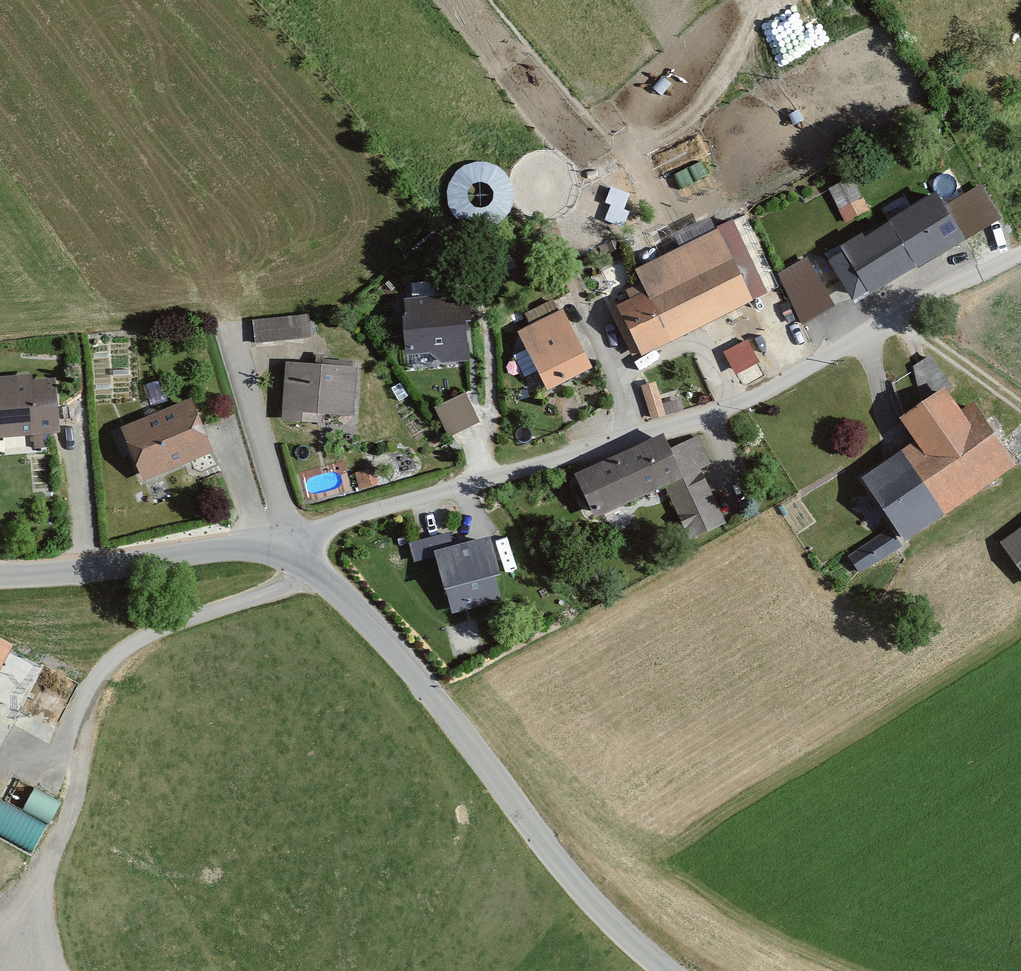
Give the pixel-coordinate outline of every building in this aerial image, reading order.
[(845,218),(869,207),(853,173),(829,185),(845,218)] [(605,214),(621,219),(630,190),(615,185),(605,214)] [(951,185),(849,242),(877,291),(978,234),(951,185)] [(723,225),(639,267),(650,288),(620,303),(646,354),(759,297),(723,225)] [(776,271),(803,320),(836,302),(809,252),(776,271)] [(473,291),(409,294),(412,363),(476,360),(473,291)] [(565,304),(518,328),(549,388),(596,364),(565,304)] [(311,311),(251,318),(254,341),(314,334),(311,311)] [(922,390),(945,384),(938,354),(915,359),(922,390)] [(359,362),(290,356),(286,408),(355,413),(359,362)] [(67,373),(0,376),(3,433),(70,430),(67,373)] [(651,414),(665,411),(658,377),(644,380),(651,414)] [(872,475),(914,536),(1020,462),(1020,454),(982,398),(974,404),(958,381),(911,413),(928,437),(872,475)] [(468,388),(436,402),(449,432),(481,419),(468,388)] [(204,393),(129,420),(149,475),(224,447),(204,393)] [(677,431),(586,469),(604,512),(678,483),(696,476),(683,446),(681,441),(677,431)] [(699,434),(681,441),(683,446),(696,476),(678,483),(700,533),(731,520),(707,464),(711,462),(699,434)] [(892,523),(851,553),(865,573),(907,544),(892,523)] [(500,526),(436,543),(439,552),(455,611),(507,596),(501,572),(512,569),(500,526)] [(1007,536),(1020,556),(1020,526),(1007,536)] [(439,552),(436,543),(433,534),(410,541),(415,559),(439,552)] [(22,640),(0,628),(0,681),(22,640)] [(24,806),(0,795),(0,833),(35,849),(60,798),(34,785),(24,806)]
